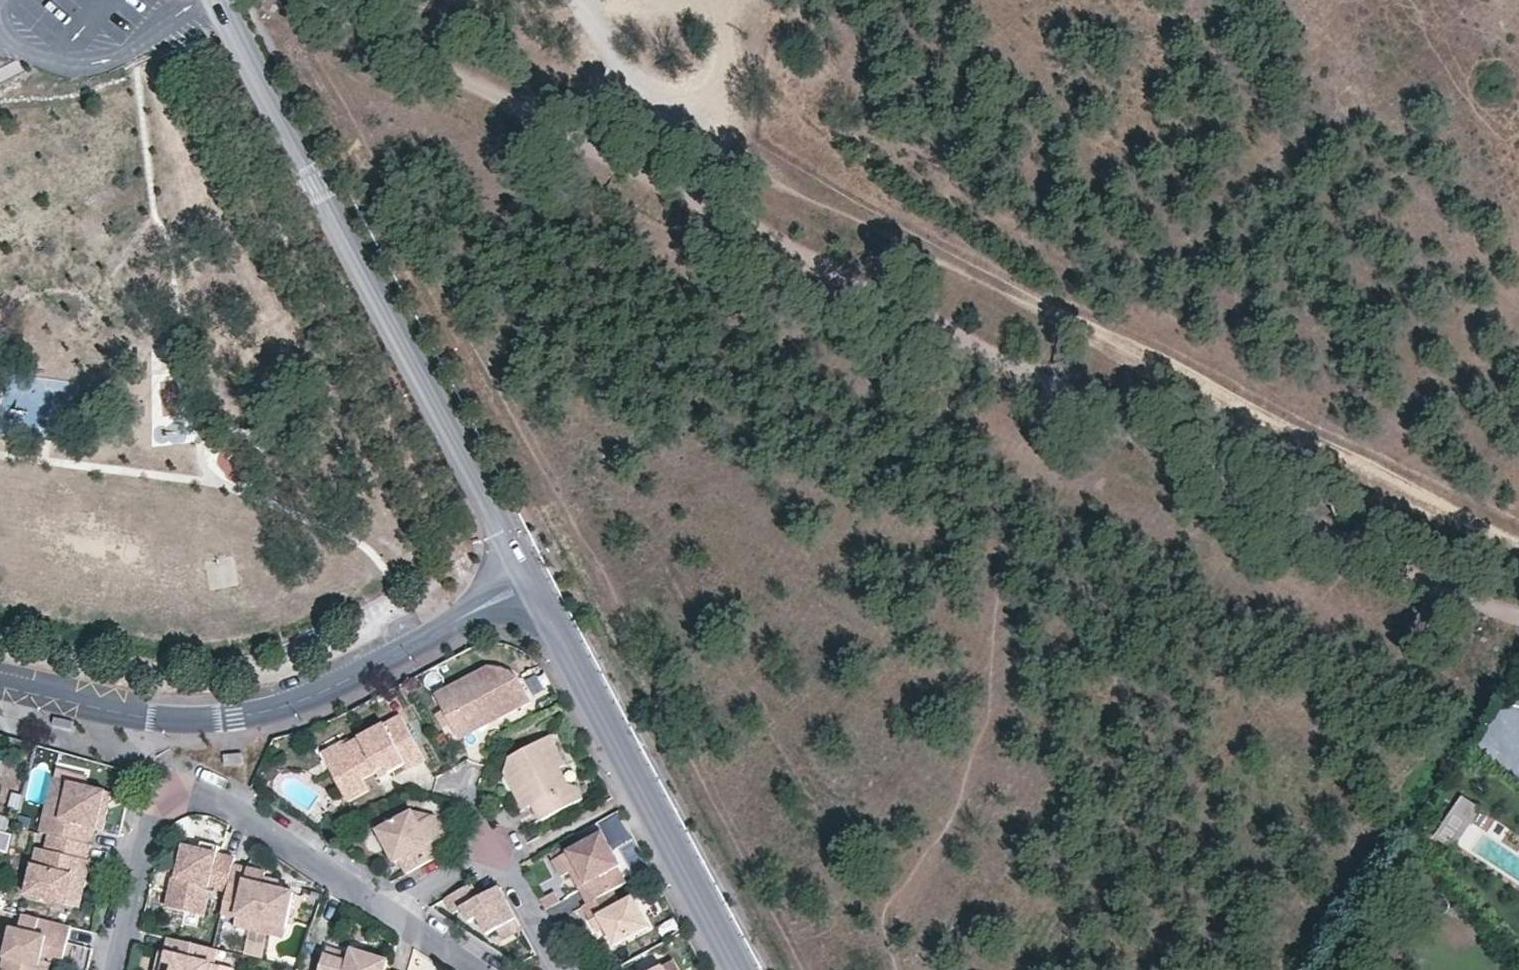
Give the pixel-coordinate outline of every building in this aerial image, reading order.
[(211,587),(236,585),(233,558),(208,561),(211,587)] [(487,669),(480,672),(447,691),(437,697),(460,739),(476,730),(471,722),(496,709),(500,717),(529,700),(516,677),(509,672),(502,670),(494,669),(487,669)] [(1512,685),(1509,706),(1518,708),(1518,686),(1512,685)] [(500,717),(496,709),(471,722),(476,730),(500,717)] [(365,780),(379,773),(385,769),(393,772),(406,765),(408,769),(425,760),(401,716),(344,746),(349,755),(329,766),(349,802),(370,791),(365,780)] [(504,773),(517,777),(521,786),(517,788),(526,805),(532,803),(540,818),(578,798),(573,788),(567,786),(557,766),(562,763),(547,737),(506,757),(504,773)] [(321,752),(329,766),(349,755),(344,746),(341,741),(321,752)] [(223,751),(223,765),(243,765),(243,755),(231,754),(231,752),(223,751)] [(379,773),(382,778),(393,772),(385,769),(379,773)] [(55,777),(53,787),(68,790),(71,780),(55,777)] [(108,789),(71,780),(68,790),(53,787),(41,830),(50,833),(65,836),(89,842),(93,827),(104,829),(110,807),(103,805),(108,789)] [(522,808),(526,805),(517,788),(512,791),(522,808)] [(115,791),(108,789),(103,805),(110,807),(115,791)] [(1481,809),(1462,796),(1435,836),(1455,849),(1481,809)] [(9,808),(0,806),(0,832),(2,832),(9,808)] [(410,812),(415,821),(426,814),(413,810),(410,812)] [(426,814),(415,821),(410,812),(377,830),(395,862),(399,860),(406,873),(438,856),(430,843),(443,835),(434,817),(426,814)] [(625,882),(616,866),(618,863),(601,831),(568,849),(584,880),(577,884),(586,902),(606,891),(625,882)] [(5,871),(13,836),(2,832),(0,832),(0,869),(5,871)] [(47,846),(39,844),(27,892),(67,903),(74,875),(88,879),(92,857),(89,856),(92,843),(89,842),(65,836),(50,833),(47,846)] [(202,839),(200,848),(216,852),(219,843),(202,839)] [(236,857),(216,852),(200,848),(185,845),(178,876),(181,876),(179,884),(173,883),(167,906),(203,914),(211,887),(227,891),(234,862),(236,857)] [(577,884),(584,880),(568,849),(560,853),(577,884)] [(293,892),(277,888),(262,884),(264,875),(265,870),(234,862),(227,891),(222,913),(238,917),(240,910),(257,914),(256,918),(285,926),(293,892)] [(88,879),(74,875),(67,903),(81,906),(88,879)] [(173,883),(179,884),(181,876),(178,876),(174,875),(173,883)] [(264,875),(262,884),(277,888),(279,879),(264,875)] [(496,928),(516,917),(498,884),(486,891),(489,897),(482,901),(478,895),(477,895),(470,884),(464,887),(443,899),(449,912),(458,907),(466,922),(477,915),(487,933),(496,928)] [(489,897),(486,891),(478,895),(482,901),(489,897)] [(632,896),(613,906),(606,891),(586,902),(582,904),(590,919),(597,916),(603,927),(612,945),(647,925),(632,896)] [(283,937),(285,926),(256,918),(257,914),(240,910),(238,917),(236,925),(283,937)] [(12,926),(1,969),(40,969),(42,960),(44,952),(50,953),(54,938),(68,941),(72,926),(31,916),(22,913),(19,928),(12,926)] [(597,916),(590,919),(596,930),(603,927),(597,916)] [(520,926),(516,917),(496,928),(501,936),(520,926)] [(168,953),(164,969),(219,969),(220,966),(215,964),(218,949),(213,948),(201,944),(167,936),(164,952),(168,953)] [(50,953),(64,956),(68,941),(54,938),(50,953)] [(168,953),(164,952),(160,950),(155,969),(164,969),(168,953)] [(350,965),(332,959),(329,969),(388,969),(390,962),(355,952),(353,958),(350,965)] [(334,952),(332,959),(350,965),(353,958),(334,952)] [(51,962),(42,960),(40,969),(49,969),(51,962)]
